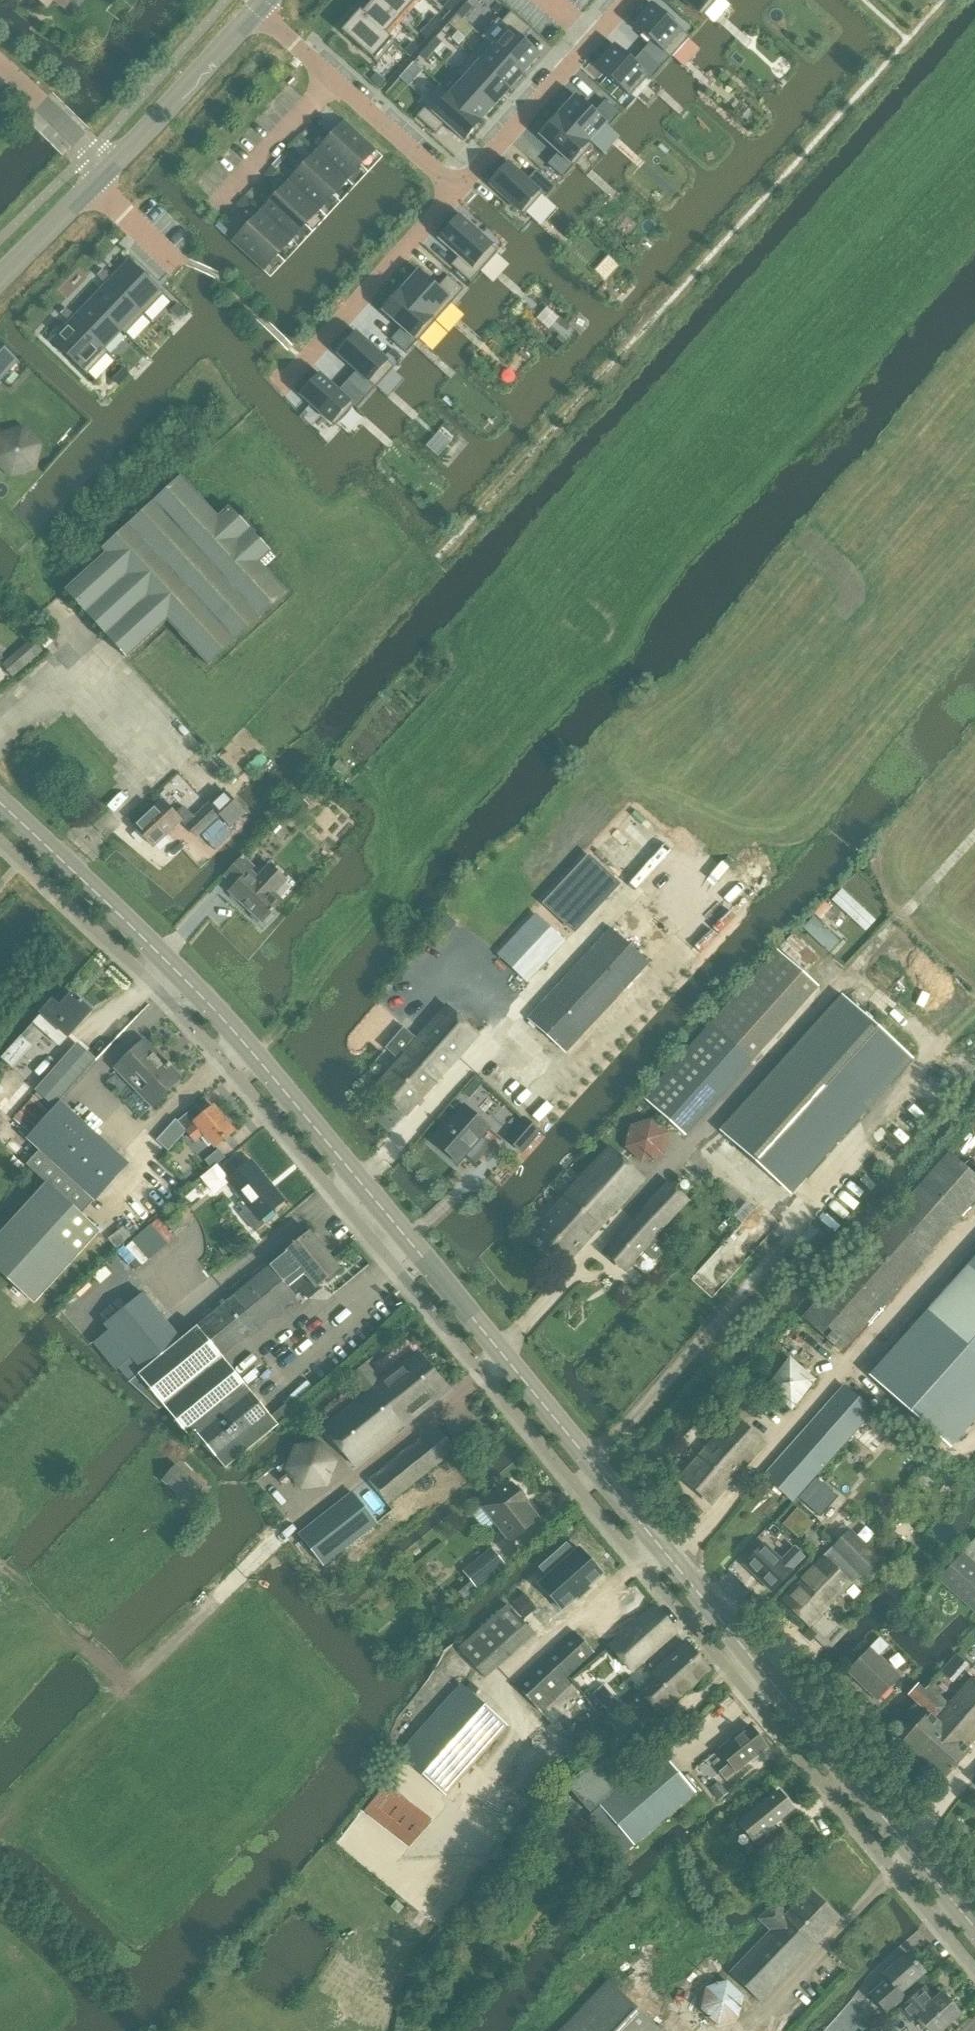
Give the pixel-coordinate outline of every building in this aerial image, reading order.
[(360,12),(396,44),(396,43),(388,36),(400,23),(374,0),(372,0),(361,12),(360,11),(360,12)] [(400,23),(412,10),(400,0),(374,0),(400,23)] [(412,10),(421,0),(400,0),(412,10)] [(444,7),(450,13),(458,4),(454,0),(451,0),(444,7)] [(702,17),(717,0),(682,0),(702,17)] [(467,3),(458,14),(464,19),(473,9),(467,4),(467,3)] [(651,4),(633,25),(646,38),(651,42),(642,52),(662,69),(672,57),(688,40),(689,38),(686,36),(651,4)] [(360,12),(341,32),(377,64),(396,44),(360,12)] [(499,19),(483,36),(525,73),(540,56),(521,39),(530,29),(511,12),(502,22),(499,19)] [(458,14),(449,24),(455,29),(464,19),(458,14)] [(436,16),(428,25),(434,30),(442,21),(436,16)] [(428,25),(420,34),(426,39),(434,30),(428,25)] [(485,41),(472,56),(510,90),(525,73),(483,36),(481,38),(485,41)] [(436,38),(428,47),(434,52),(442,43),(436,38)] [(413,43),(405,52),(410,57),(411,57),(419,48),(418,48),(413,43)] [(615,45),(596,67),(630,97),(648,77),(652,81),(652,80),(662,69),(642,52),(633,62),(615,45)] [(427,48),(420,56),(426,61),(434,52),(428,47),(427,48)] [(464,65),(457,73),(495,107),(510,90),(472,56),(464,65)] [(439,85),(438,86),(480,124),(495,107),(457,73),(456,74),(463,80),(450,95),(439,85)] [(376,74),(371,80),(380,88),(385,82),(376,74)] [(426,108),(417,118),(436,135),(445,125),(454,133),(464,142),(480,124),(438,86),(422,104),(426,108)] [(576,96),(557,116),(592,147),(592,146),(589,143),(606,125),(609,128),(620,115),(605,101),(594,113),(576,96)] [(557,116),(539,137),(558,153),(548,165),(563,179),(575,166),(575,165),(591,148),(592,147),(557,116)] [(345,123),(331,138),(358,163),(368,153),(372,156),(376,151),(345,122),(346,122),(344,121),(343,122),(345,123)] [(358,163),(331,138),(317,152),(316,151),(316,152),(348,182),(352,177),(348,174),(358,163)] [(348,182),(316,152),(315,152),(316,153),(303,167),(330,193),(340,183),(344,186),(348,182)] [(508,164),(490,185),(493,188),(524,216),(526,214),(542,196),(546,199),(555,188),(536,171),(527,181),(522,176),(508,164)] [(330,193),(303,167),(289,182),(288,181),(320,212),(324,207),(321,204),(330,193)] [(320,212),(288,181),(287,182),(288,183),(275,197),(302,223),(313,212),(316,216),(320,212)] [(302,223),(275,197),(262,212),(261,211),(260,211),(293,242),(297,237),(293,234),(302,223)] [(293,242),(260,211),(260,212),(261,213),(247,227),(275,253),(285,242),(289,246),(293,242)] [(460,218),(441,239),(460,256),(451,266),(470,283),(480,272),(496,254),(498,252),(463,221),(460,218)] [(275,253),(247,227),(233,242),(232,241),(231,242),(232,243),(233,243),(264,272),(269,267),(265,264),(275,253)] [(112,279),(109,282),(144,316),(164,294),(129,260),(128,262),(112,279)] [(106,285),(91,301),(126,335),(144,316),(109,282),(112,279),(103,271),(97,276),(98,277),(106,285)] [(419,271),(401,291),(435,322),(451,304),(464,290),(448,276),(438,288),(419,271)] [(401,291),(382,312),(385,315),(401,329),(391,340),(407,354),(419,340),(435,322),(401,291)] [(66,309),(61,315),(70,323),(72,320),(107,354),(108,353),(105,350),(109,345),(120,334),(122,332),(125,335),(126,335),(91,301),(75,317),(67,309),(66,309)] [(176,305),(170,311),(179,319),(185,313),(176,305)] [(70,323),(52,342),(87,375),(90,372),(107,354),(72,320),(70,323)] [(357,333),(338,355),(352,367),(356,371),(347,381),(367,399),(376,388),(392,370),(394,367),(388,362),(360,336),(357,333)] [(19,362),(0,345),(0,383),(19,362)] [(123,369),(113,380),(119,386),(129,375),(123,369)] [(320,375),(301,396),(335,427),(353,406),(357,410),(367,399),(347,381),(338,391),(320,375)] [(11,479),(36,470),(42,445),(22,428),(0,435),(0,468),(11,479)] [(231,507),(219,518),(182,477),(103,549),(107,554),(66,591),(127,658),(168,621),(209,666),(289,594),(260,563),(272,552),(231,507)] [(46,649),(54,642),(47,635),(40,641),(46,649)] [(13,677),(43,651),(33,639),(3,666),(13,677)] [(164,802),(136,828),(154,847),(183,820),(188,825),(187,826),(198,837),(221,816),(232,828),(246,814),(224,791),(195,818),(185,807),(177,815),(164,802)] [(251,872),(255,868),(244,857),(226,876),(236,886),(231,892),(264,923),(283,902),(275,894),(287,880),(271,866),(259,879),(251,872)] [(574,932),(618,884),(593,861),(549,908),(574,932)] [(529,982),(566,943),(537,915),(500,955),(529,982)] [(567,1053),(650,964),(612,929),(530,1019),(567,1053)] [(41,1014),(33,1024),(59,1047),(68,1038),(91,1012),(72,995),(60,1008),(52,1001),(41,1014)] [(845,998),(723,1133),(788,1192),(910,1057),(845,998)] [(409,1116),(481,1036),(448,1007),(419,1040),(406,1029),(388,1050),(400,1061),(377,1088),(409,1116)] [(709,1025),(643,1099),(686,1137),(751,1063),(709,1025)] [(153,1106),(182,1079),(145,1041),(117,1069),(153,1106)] [(56,1106),(97,1060),(79,1044),(38,1090),(56,1106)] [(130,1164),(62,1102),(29,1139),(41,1151),(28,1165),(48,1184),(0,1237),(0,1270),(35,1302),(100,1231),(82,1215),(130,1164)] [(460,1162),(490,1128),(467,1106),(436,1140),(460,1162)] [(194,1143),(205,1134),(216,1147),(235,1131),(215,1107),(205,1116),(197,1107),(179,1122),(187,1132),(186,1133),(194,1143)] [(662,1140),(663,1134),(662,1129),(660,1124),(657,1119),(653,1115),(648,1113),(642,1112),(637,1112),(631,1114),(627,1116),(623,1120),(620,1125),(618,1131),(618,1136),(619,1142),(622,1147),(626,1151),(630,1154),(636,1156),(641,1156),(647,1155),(652,1153),(656,1150),(660,1145),(662,1140)] [(521,1154),(542,1132),(526,1117),(505,1139),(521,1154)] [(187,1132),(179,1122),(177,1120),(157,1141),(169,1152),(186,1133),(187,1132)] [(570,1263),(646,1179),(611,1147),(535,1231),(570,1263)] [(948,1232),(974,1202),(974,1175),(952,1155),(911,1199),(805,1319),(842,1352),(948,1232)] [(263,1220),(286,1202),(252,1161),(229,1180),(245,1200),(239,1204),(245,1211),(242,1214),(256,1232),(266,1224),(263,1220)] [(665,1228),(689,1201),(668,1183),(645,1209),(665,1228)] [(657,1237),(665,1228),(645,1209),(607,1252),(627,1271),(645,1251),(657,1261),(669,1248),(657,1237)] [(317,1288),(341,1269),(311,1233),(287,1252),(288,1253),(272,1266),(296,1296),(303,1291),(306,1295),(316,1287),(317,1288)] [(868,1376),(950,1449),(974,1421),(974,1257),(868,1376)] [(249,1389),(223,1358),(297,1297),(296,1296),(272,1266),(183,1340),(130,1383),(161,1410),(165,1407),(177,1422),(190,1437),(196,1432),(249,1389)] [(183,1340),(144,1293),(105,1325),(109,1330),(93,1344),(117,1373),(121,1370),(130,1383),(183,1340)] [(449,1391),(445,1386),(419,1353),(382,1381),(368,1363),(353,1375),(368,1393),(325,1428),(355,1466),(449,1391)] [(795,1502),(854,1435),(873,1413),(874,1412),(845,1386),(766,1477),(795,1502)] [(279,1426),(278,1425),(272,1417),(249,1389),(196,1432),(227,1469),(279,1426)] [(714,1506),(768,1447),(735,1419),(682,1478),(714,1506)] [(455,1452),(436,1429),(370,1481),(389,1505),(455,1452)] [(335,1464),(335,1458),(335,1453),(333,1448),(330,1443),(326,1439),(321,1437),(315,1436),(310,1436),(304,1438),(299,1440),(296,1444),(293,1449),(291,1455),(291,1460),(292,1466),(295,1470),(299,1475),(303,1478),(309,1480),(314,1480),(320,1479),(325,1477),(329,1473),(332,1469),(335,1464)] [(822,1516),(839,1497),(818,1478),(800,1498),(822,1516)] [(520,1487),(516,1487),(514,1484),(484,1507),(512,1543),(542,1520),(524,1497),(525,1493),(520,1487)] [(324,1567),(377,1524),(352,1492),(298,1535),(324,1567)] [(863,1578),(881,1560),(851,1531),(803,1580),(830,1607),(861,1576),(863,1578)] [(940,1580),(974,1612),(974,1542),(940,1580)] [(794,1550),(782,1562),(765,1545),(747,1563),(762,1578),(761,1579),(774,1592),(793,1572),(792,1571),(804,1560),(794,1550)] [(458,1590),(464,1598),(506,1565),(493,1549),(465,1571),(472,1579),(458,1590)] [(540,1585),(562,1609),(576,1596),(577,1598),(588,1589),(587,1587),(601,1574),(579,1550),(540,1585)] [(811,1628),(830,1607),(803,1580),(783,1601),(811,1628)] [(485,1679),(535,1635),(508,1604),(458,1648),(485,1679)] [(634,1672),(677,1633),(655,1608),(611,1647),(634,1672)] [(595,1654),(576,1633),(517,1687),(541,1714),(571,1687),(565,1681),(595,1654)] [(879,1657),(889,1647),(881,1639),(850,1672),(879,1701),(901,1678),(879,1657)] [(649,1700),(655,1708),(661,1716),(710,1670),(687,1644),(653,1675),(657,1680),(642,1694),(639,1691),(629,1704),(636,1711),(649,1700)] [(974,1740),(974,1678),(974,1677),(950,1705),(930,1687),(927,1690),(920,1685),(910,1696),(929,1713),(904,1741),(946,1779),(972,1751),(968,1748),(974,1740)] [(446,1797),(510,1725),(462,1682),(398,1754),(446,1797)] [(738,1772),(768,1748),(751,1726),(720,1750),(731,1764),(720,1772),(726,1781),(737,1772),(738,1772)] [(635,1846),(696,1794),(662,1754),(601,1806),(634,1845),(635,1846)] [(591,1813),(628,1782),(604,1755),(568,1786),(591,1813)] [(408,1848),(432,1820),(387,1783),(364,1811),(408,1848)] [(775,1827),(794,1811),(779,1792),(741,1825),(756,1843),(765,1836),(768,1840),(759,1847),(768,1857),(790,1838),(781,1828),(778,1831),(775,1827)] [(634,1845),(601,1806),(588,1818),(621,1856),(634,1845)] [(761,2003),(841,1920),(811,1891),(788,1914),(776,1903),(759,1920),(771,1932),(731,1974),(761,2003)] [(888,1979),(869,1995),(886,2015),(905,1998),(901,1993),(924,1973),(908,1954),(884,1975),(888,1979)] [(735,2003),(736,1998),(735,1992),(733,1987),(730,1983),(725,1980),(720,1978),(715,1978),(710,1979),(705,1982),(701,1986),(699,1991),(698,1996),(698,2002),(700,2007),(704,2011),(708,2014),(713,2016),(719,2016),(724,2015),(729,2012),(732,2008),(735,2003)] [(609,1981),(561,2030),(661,2030),(609,1981)] [(936,2001),(925,1989),(900,2011),(911,2023),(918,2017),(930,2030),(943,2030),(961,2015),(943,1995),(936,2001)]
